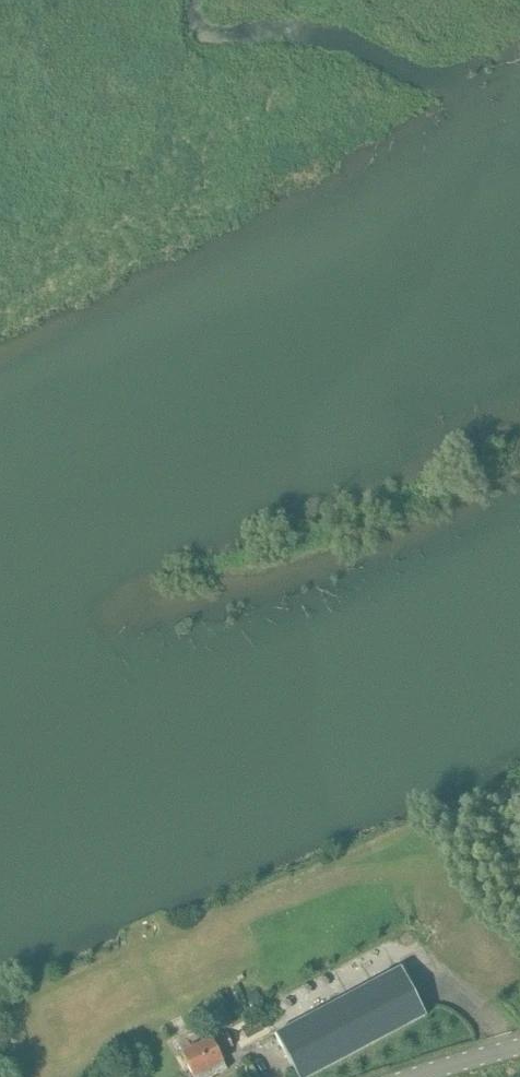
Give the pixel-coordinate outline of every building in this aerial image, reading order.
[(415,996),(400,967),(275,1033),(290,1062),(298,1076),(309,1076),(425,1015),(415,996)] [(222,1061),(223,1061),(218,1053),(232,1045),(227,1035),(212,1042),(210,1038),(181,1054),(193,1076),(194,1076),(212,1076),(226,1069),(222,1061)]
